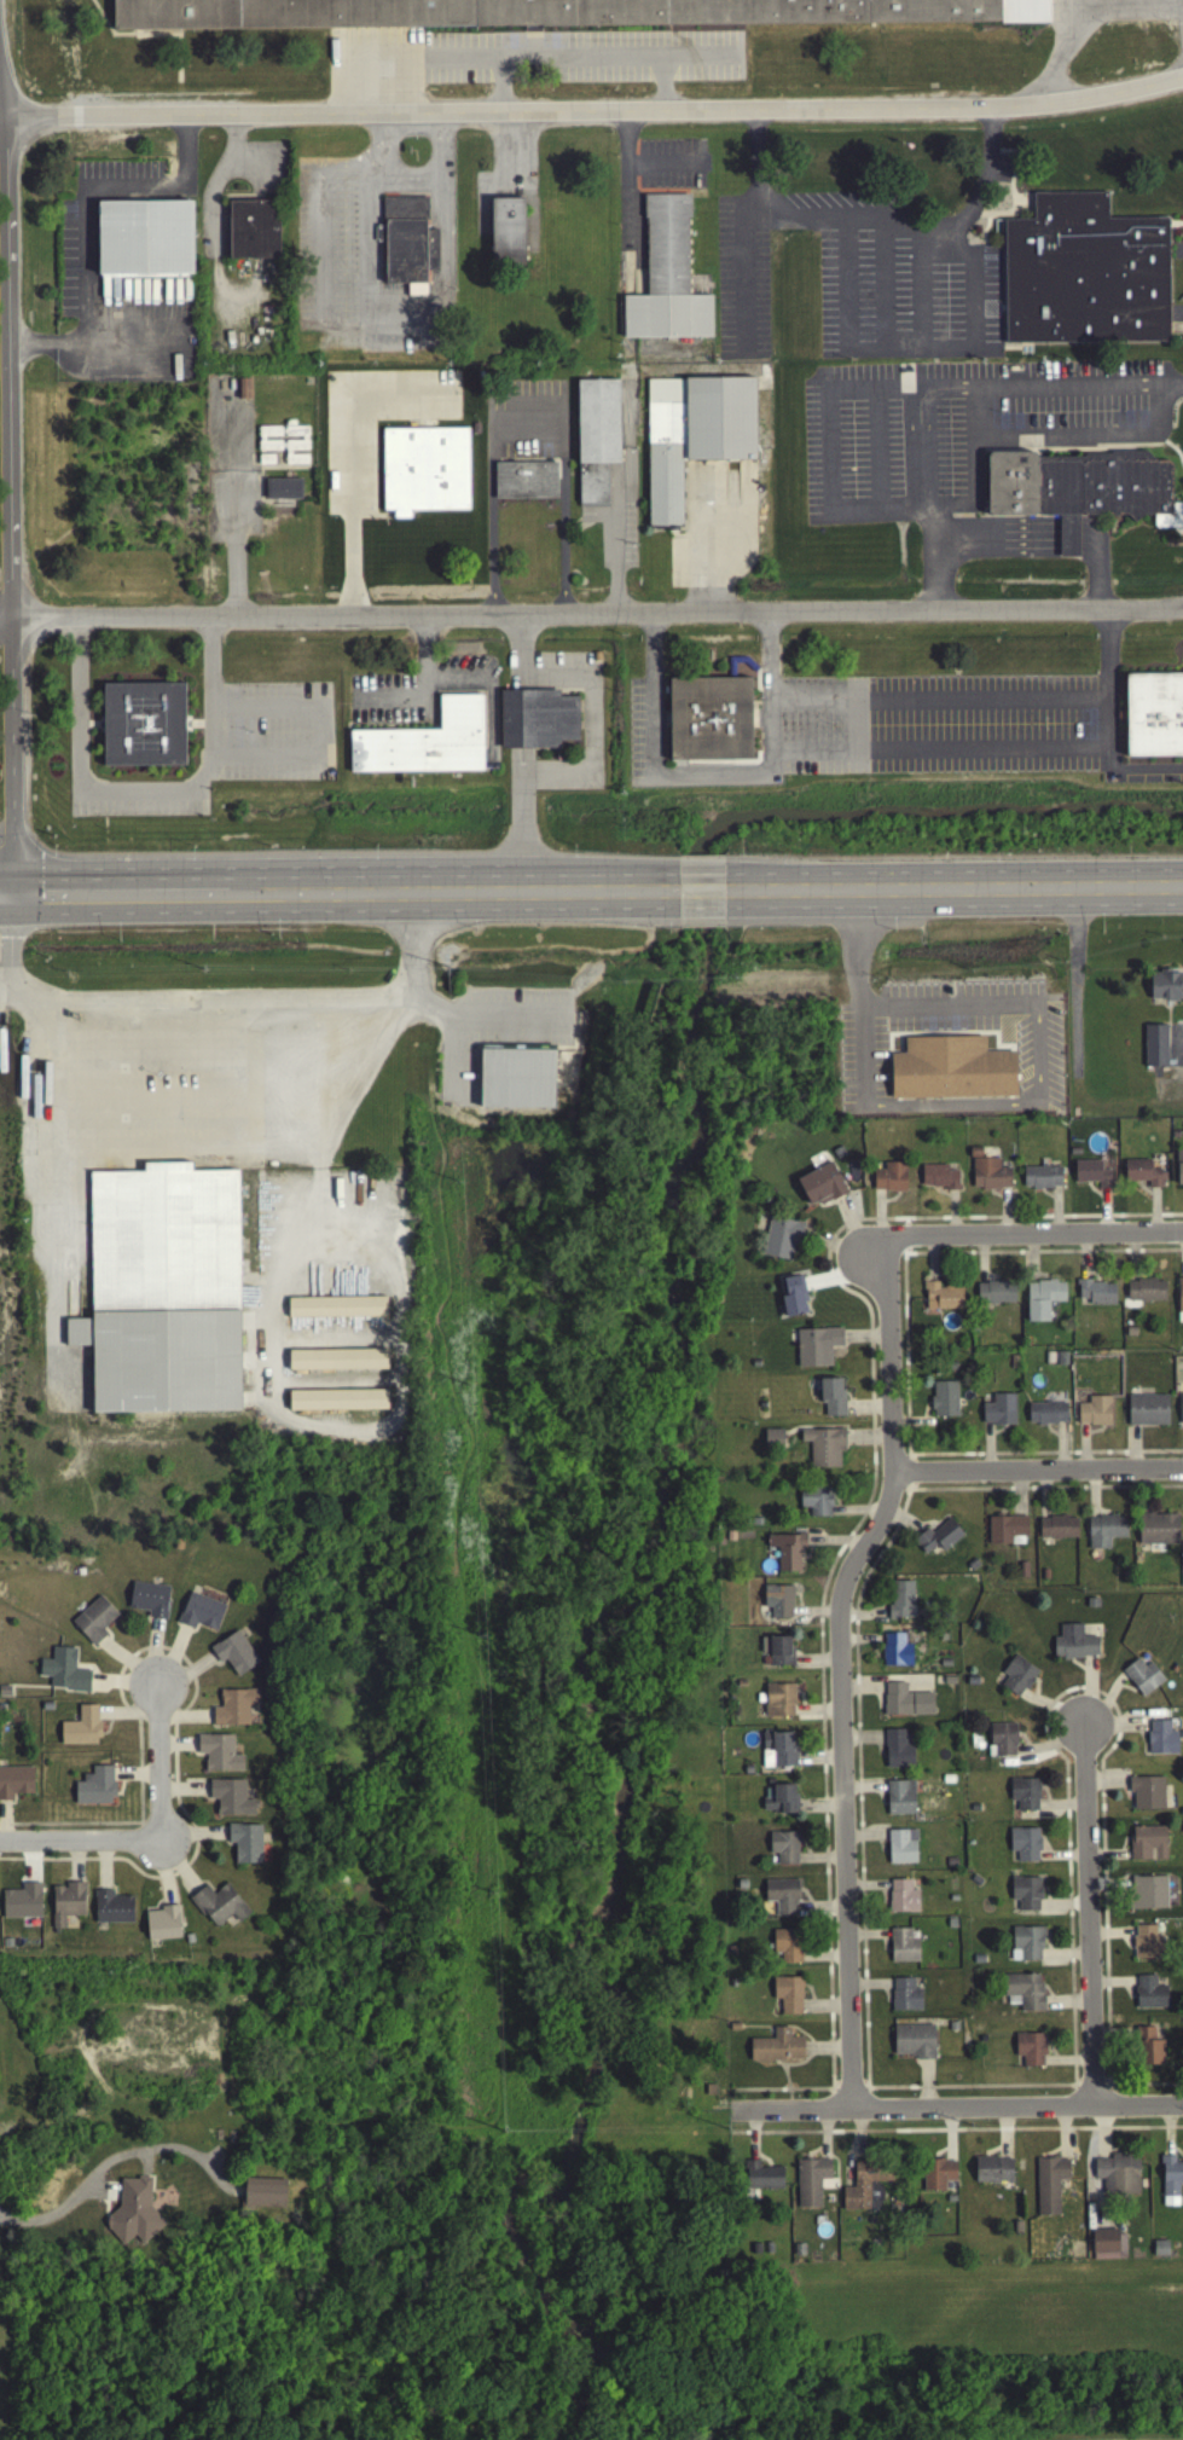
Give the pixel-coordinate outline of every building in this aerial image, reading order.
[(114,29),(113,0),(999,0),(999,17),(179,29),(114,29)] [(1005,216),(1008,341),(1172,340),(1171,214),(1109,215),(1109,190),(1034,190),(1036,216),(1005,216)] [(232,256),(232,199),(280,198),(280,256),(232,256)] [(622,342),(712,341),(712,299),(688,299),(687,198),(645,199),(646,300),(622,300),(622,342)] [(427,287),(426,200),(383,201),(384,287),(427,287)] [(102,202),(102,274),(197,273),(196,201),(102,202)] [(491,202),(490,268),(523,269),(524,202),(491,202)] [(649,376),(756,375),(758,457),(684,458),(684,523),(650,524),(649,376)] [(619,376),(576,377),(579,500),(608,499),(607,459),(620,459),(619,376)] [(239,402),(251,402),(250,382),(238,383),(239,402)] [(469,424),(383,425),(384,508),(393,508),(394,515),(410,515),(410,508),(470,506),(469,424)] [(1182,506),(1182,508),(1182,531),(1155,531),(1153,529),(1153,518),(1150,518),(1148,520),(1146,518),(1142,518),(1133,526),(1126,518),(1117,518),(1114,521),(1112,520),(1085,520),(1080,516),(1079,520),(1038,520),(1036,516),(1033,520),(990,520),(986,516),(986,458),(990,456),(1032,456),(1036,460),(1081,460),(1084,458),(1109,457),(1112,454),(1144,454),(1155,464),(1167,464),(1171,468),(1170,470),(1172,471),(1171,474),(1170,480),(1172,482),(1171,485),(1171,506),(1182,506)] [(495,495),(495,459),(557,458),(557,494),(495,495)] [(264,502),(301,503),(301,483),(265,482),(264,502)] [(1078,520),(1059,520),(1058,561),(1078,561),(1078,520)] [(1125,678),(1182,677),(1182,760),(1125,760),(1125,678)] [(668,682),(750,680),(750,764),(668,765),(668,682)] [(185,682),(104,683),(104,720),(105,764),(186,764),(186,720),(185,682)] [(559,686),(500,688),(501,746),(559,744),(559,738),(579,737),(578,694),(559,694),(559,686)] [(483,769),(350,770),(350,730),(439,729),(439,694),(482,692),(483,769)] [(1150,1004),(1179,1004),(1180,975),(1150,974),(1150,1004)] [(1144,1071),(1166,1071),(1166,1029),(1144,1029),(1144,1071)] [(1015,1101),(1015,1055),(984,1055),(984,1041),(904,1042),(904,1057),(890,1057),(890,1102),(1015,1101)] [(481,1101),(555,1102),(556,1043),(481,1043),(481,1101)] [(1010,1172),(998,1172),(998,1162),(981,1162),(981,1151),(971,1152),(971,1193),(1010,1192),(1010,1172)] [(240,1166),(243,1408),(94,1410),(94,1344),(68,1344),(66,1316),(94,1316),(92,1167),(145,1167),(145,1159),(193,1159),(193,1167),(240,1166)] [(1123,1185),(1148,1186),(1148,1191),(1161,1192),(1162,1173),(1150,1172),(1150,1164),(1124,1163),(1123,1185)] [(1100,1164),(1073,1165),(1074,1186),(1098,1186),(1098,1192),(1111,1192),(1110,1174),(1101,1174),(1100,1164)] [(810,1212),(846,1195),(832,1166),(796,1182),(810,1212)] [(906,1167),(883,1166),(883,1173),(873,1173),(873,1195),(905,1195),(906,1167)] [(947,1168),(921,1169),(921,1192),(958,1192),(958,1174),(947,1175),(947,1168)] [(1060,1170),(1022,1171),(1023,1192),(1061,1192),(1060,1170)] [(761,1258),(792,1265),(801,1227),(770,1219),(761,1258)] [(785,1321),(808,1317),(800,1279),(782,1282),(785,1299),(780,1301),(785,1321)] [(1164,1283),(1126,1284),(1127,1305),(1164,1304),(1164,1283)] [(963,1313),(962,1290),(937,1291),(937,1285),(924,1286),(925,1319),(936,1318),(936,1314),(963,1313)] [(977,1285),(976,1307),(1014,1308),(1015,1286),(977,1285)] [(1027,1326),(1049,1326),(1048,1306),(1065,1306),(1065,1285),(1026,1285),(1027,1326)] [(1114,1309),(1114,1285),(1077,1286),(1077,1303),(1088,1303),(1088,1309),(1114,1309)] [(386,1300),(287,1302),(287,1322),(386,1320),(386,1300)] [(797,1371),(829,1371),(828,1351),(842,1350),(842,1332),(796,1333),(797,1371)] [(288,1354),(288,1375),(387,1373),(386,1353),(288,1354)] [(843,1382),(821,1383),(822,1421),(844,1420),(843,1382)] [(957,1386),(932,1385),(931,1421),(956,1422),(957,1386)] [(288,1395),(289,1416),(387,1413),(387,1393),(288,1395)] [(1014,1398),(992,1398),(992,1407),(981,1407),(982,1429),(1015,1428),(1014,1398)] [(1167,1399),(1127,1399),(1127,1429),(1167,1429),(1167,1399)] [(1077,1407),(1077,1429),(1110,1429),(1110,1400),(1088,1400),(1088,1407),(1077,1407)] [(1065,1407),(1027,1407),(1027,1428),(1065,1428),(1065,1407)] [(782,1453),(783,1433),(764,1433),(764,1453),(782,1453)] [(839,1471),(839,1456),(845,1456),(844,1433),(800,1434),(800,1446),(809,1446),(810,1471),(839,1471)] [(809,1520),(831,1520),(831,1492),(799,1492),(799,1511),(809,1511),(809,1520)] [(1178,1548),(1177,1517),(1138,1519),(1139,1549),(1178,1548)] [(1025,1520),(988,1520),(988,1548),(1025,1548),(1025,1520)] [(1077,1542),(1077,1521),(1039,1520),(1038,1542),(1077,1542)] [(1109,1553),(1109,1542),(1126,1542),(1126,1520),(1088,1520),(1088,1553),(1109,1553)] [(938,1548),(942,1554),(963,1540),(951,1522),(930,1536),(928,1533),(913,1542),(923,1558),(938,1548)] [(778,1576),(800,1576),(800,1554),(806,1554),(806,1538),(766,1539),(766,1551),(777,1551),(778,1576)] [(164,1624),(169,1591),(132,1585),(128,1612),(148,1616),(147,1621),(164,1624)] [(913,1585),(889,1585),(889,1622),(914,1622),(913,1585)] [(792,1590),(763,1590),(763,1612),(770,1612),(770,1622),(792,1622),(792,1590)] [(224,1607),(187,1596),(178,1628),(194,1632),(195,1628),(217,1634),(224,1607)] [(70,1626),(93,1651),(107,1637),(103,1633),(118,1618),(99,1599),(70,1626)] [(1097,1640),(1082,1640),(1081,1628),(1059,1628),(1059,1641),(1052,1641),(1052,1662),(1097,1661),(1097,1640)] [(219,1667),(224,1663),(237,1681),(259,1666),(237,1633),(209,1652),(219,1667)] [(911,1648),(904,1647),(904,1638),(883,1637),(882,1669),(911,1670),(911,1648)] [(792,1670),(791,1641),(761,1641),(762,1658),(768,1658),(769,1670),(792,1670)] [(39,1663),(38,1680),(49,1681),(49,1694),(89,1695),(89,1674),(75,1674),(75,1651),(51,1650),(51,1663),(39,1663)] [(1037,1673),(1012,1658),(1001,1677),(1006,1680),(1000,1691),(1020,1702),(1037,1673)] [(1144,1670),(1137,1661),(1121,1675),(1143,1701),(1164,1683),(1149,1666),(1144,1670)] [(884,1719),(933,1718),(933,1697),(905,1697),(905,1686),(883,1687),(884,1719)] [(764,1688),(765,1721),(794,1720),(794,1697),(802,1696),(802,1688),(764,1688)] [(220,1694),(220,1711),(212,1711),(212,1730),(249,1729),(248,1709),(257,1709),(257,1693),(220,1694)] [(98,1709),(78,1709),(78,1726),(60,1726),(60,1748),(98,1748),(98,1709)] [(1177,1758),(1177,1735),(1169,1735),(1169,1724),(1147,1725),(1148,1758),(1177,1758)] [(1015,1727),(989,1728),(989,1750),(994,1750),(995,1761),(1016,1760),(1015,1727)] [(912,1749),(905,1749),(905,1733),(884,1733),(885,1772),(913,1771),(912,1749)] [(762,1771),(796,1770),(795,1736),(761,1737),(762,1771)] [(205,1775),(242,1775),(242,1759),(232,1759),(232,1739),(196,1738),(196,1758),(205,1758),(205,1775)] [(112,1808),(113,1770),(91,1769),(91,1786),(75,1786),(74,1808),(112,1808)] [(0,1771),(0,1804),(13,1804),(13,1798),(33,1798),(33,1771),(0,1771)] [(1133,1814),(1163,1813),(1163,1781),(1128,1781),(1128,1798),(1133,1798),(1133,1814)] [(1017,1815),(1039,1815),(1038,1782),(1009,1783),(1010,1805),(1017,1805),(1017,1815)] [(216,1819),(254,1820),(254,1804),(244,1804),(244,1784),(209,1784),(208,1803),(217,1803),(216,1819)] [(885,1785),(887,1819),(915,1818),(913,1784),(885,1785)] [(794,1790),(763,1790),(763,1817),(794,1817),(794,1790)] [(234,1847),(234,1868),(262,1868),(261,1829),(227,1829),(228,1847),(234,1847)] [(1165,1830),(1129,1831),(1130,1864),(1165,1863),(1165,1830)] [(1009,1832),(1009,1856),(1016,1856),(1017,1866),(1039,1866),(1038,1832),(1009,1832)] [(888,1868),(916,1867),(915,1834),(887,1834),(888,1868)] [(768,1837),(769,1858),(776,1858),(776,1869),(798,1869),(797,1836),(768,1837)] [(1130,1881),(1131,1913),(1167,1912),(1166,1880),(1130,1881)] [(1041,1915),(1041,1881),(1011,1881),(1011,1904),(1017,1904),(1018,1915),(1041,1915)] [(918,1916),(918,1894),(911,1894),(911,1883),(889,1883),(888,1916),(918,1916)] [(775,1920),(798,1919),(797,1884),(764,1884),(764,1906),(775,1906),(775,1920)] [(84,1920),(84,1886),(66,1887),(66,1891),(51,1891),(52,1933),(65,1933),(64,1920),(84,1920)] [(189,1901),(213,1933),(231,1918),(237,1926),(250,1917),(227,1886),(212,1897),(206,1889),(189,1901)] [(2,1895),(2,1922),(41,1921),(40,1887),(21,1887),(21,1894),(2,1895)] [(132,1900),(112,1901),(112,1894),(94,1894),(94,1927),(133,1927),(132,1900)] [(147,1944),(180,1943),(179,1911),(146,1913),(147,1944)] [(1134,1963),(1162,1962),(1161,1929),(1133,1930),(1134,1963)] [(1012,1931),(1012,1964),(1042,1964),(1042,1931),(1012,1931)] [(918,1966),(918,1942),(911,1942),(911,1932),(890,1932),(890,1966),(918,1966)] [(781,1967),(801,1967),(800,1933),(773,1934),(773,1957),(780,1957),(781,1967)] [(1042,1978),(1004,1979),(1004,2008),(1019,2008),(1019,2015),(1043,2015),(1042,1978)] [(1135,2012),(1167,2012),(1166,1990),(1156,1990),(1155,1979),(1135,1979),(1135,2012)] [(773,2003),(780,2003),(780,2019),(801,2019),(801,1981),(773,1982),(773,2003)] [(892,2015),(921,2015),(920,1982),(891,1982),(892,2015)] [(893,2030),(894,2061),(934,2061),(933,2029),(893,2030)] [(1136,2069),(1161,2069),(1161,2040),(1154,2040),(1154,2031),(1136,2031),(1136,2069)] [(750,2043),(750,2065),(803,2064),(803,2040),(789,2041),(789,2032),(773,2032),(774,2043),(750,2043)] [(1022,2071),(1044,2071),(1043,2037),(1015,2038),(1015,2061),(1022,2061),(1022,2071)] [(1094,2183),(1103,2183),(1103,2200),(1138,2199),(1138,2158),(1109,2159),(1109,2163),(1093,2163),(1094,2183)] [(1174,2166),(1174,2159),(1161,2159),(1162,2210),(1178,2209),(1178,2188),(1182,2188),(1182,2166),(1174,2166)] [(1011,2187),(1012,2162),(974,2162),(974,2187),(1011,2187)] [(1036,2163),(1037,2221),(1058,2220),(1058,2184),(1069,2183),(1068,2162),(1036,2163)] [(820,2212),(819,2183),(830,2183),(830,2163),(796,2164),(797,2212),(820,2212)] [(955,2164),(922,2164),(922,2195),(944,2195),(945,2185),(955,2186),(955,2164)] [(783,2193),(782,2171),(759,2172),(758,2165),(745,2165),(745,2193),(783,2193)] [(842,2215),(881,2214),(880,2186),(892,2186),(892,2166),(853,2167),(854,2191),(841,2191),(842,2215)] [(120,2183),(119,2209),(106,2221),(106,2232),(118,2246),(126,2246),(134,2239),(142,2248),(165,2227),(150,2210),(151,2181),(138,2180),(134,2183),(120,2183)] [(244,2211),(285,2212),(285,2184),(244,2183),(244,2211)] [(1125,2263),(1124,2234),(1091,2235),(1092,2264),(1125,2263)]
